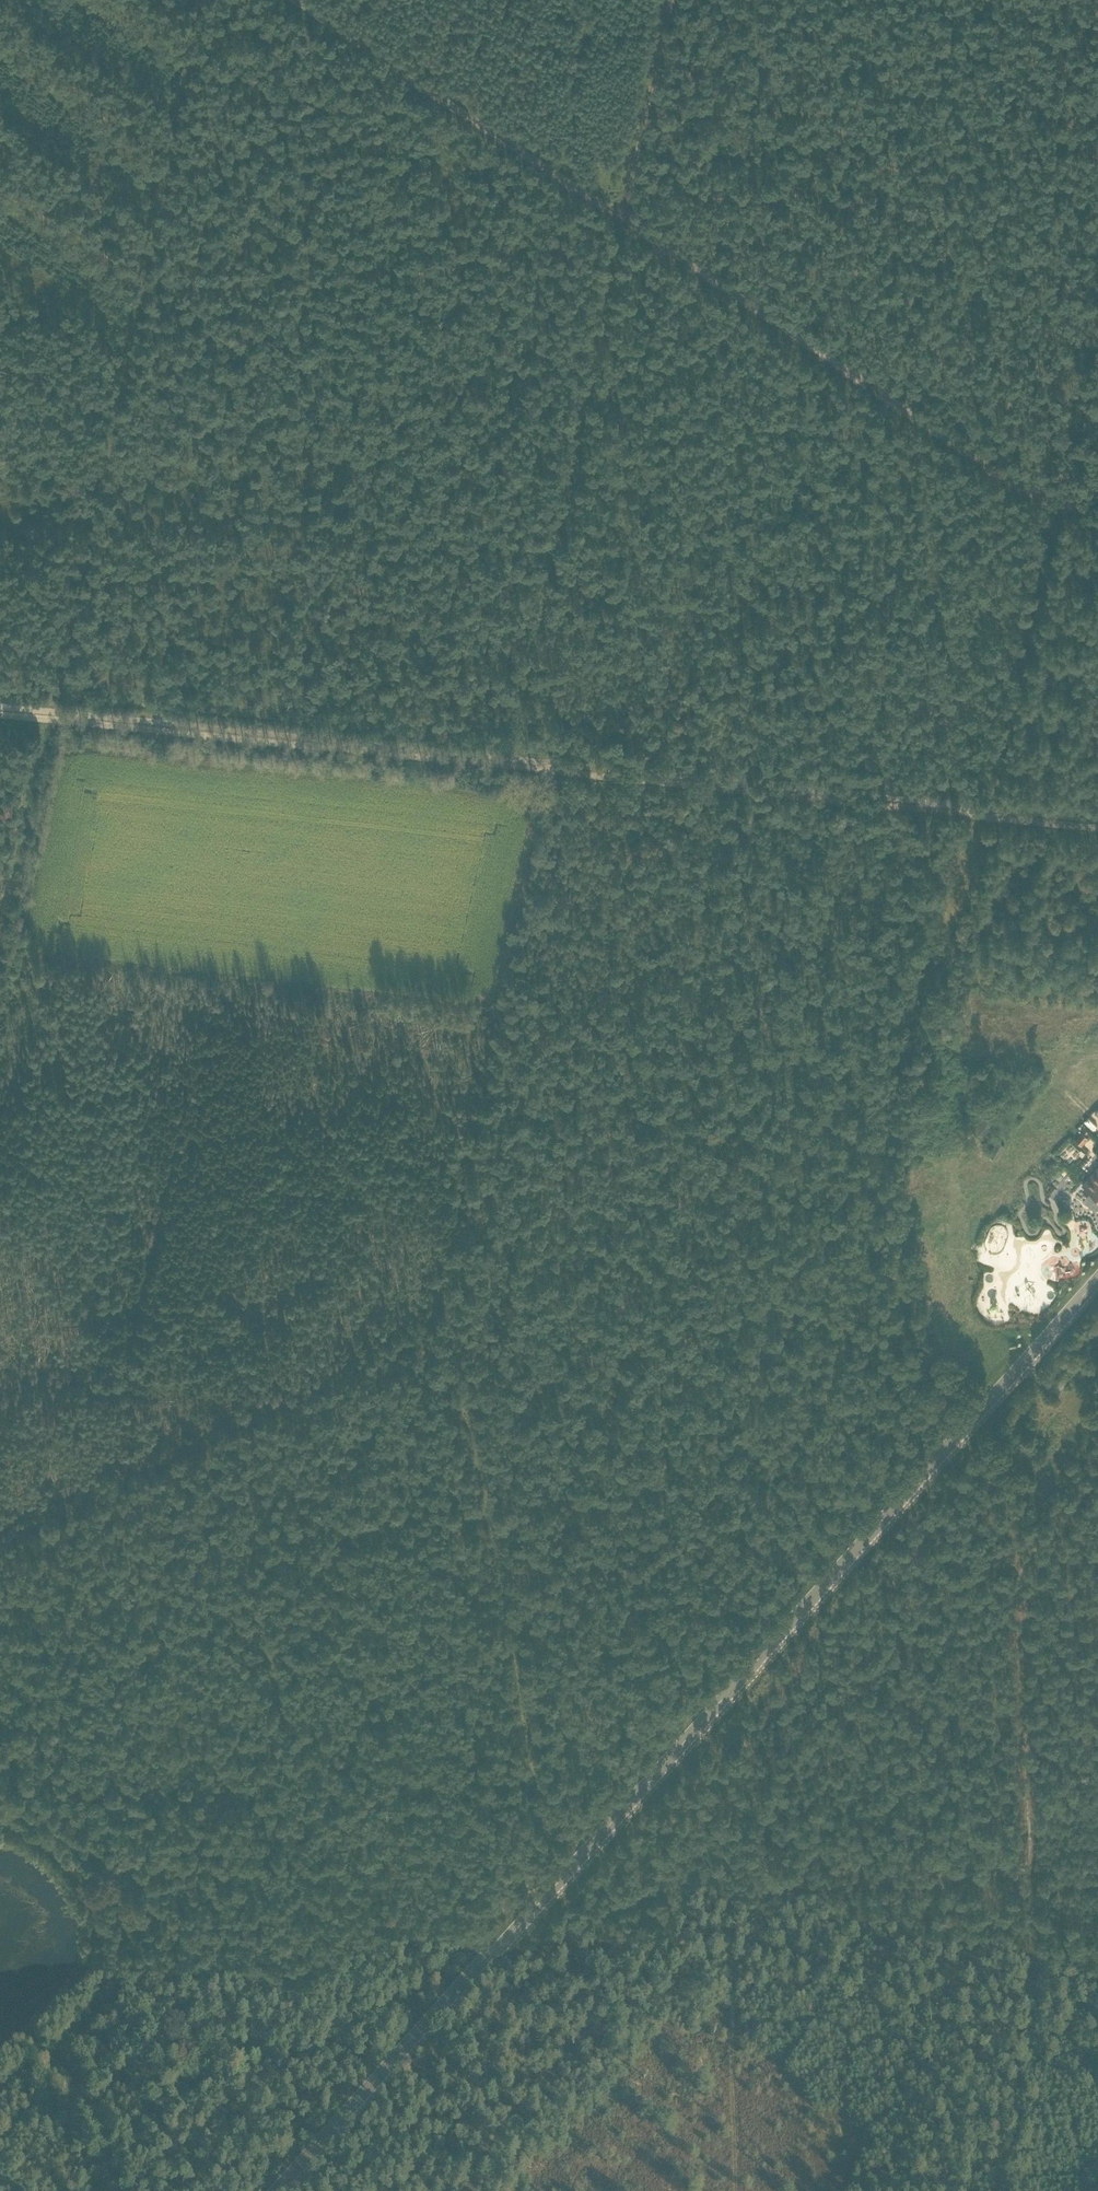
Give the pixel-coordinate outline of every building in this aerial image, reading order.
[(1084,1121),(1093,1129),(1097,1125),(1088,1117),(1084,1121)] [(1074,1139),(1082,1145),(1088,1137),(1086,1135),(1089,1131),(1085,1128),(1081,1132),(1081,1131),(1074,1139)] [(997,1140),(989,1154),(997,1158),(1005,1144),(997,1140)] [(1083,1182),(1097,1195),(1097,1165),(1083,1182)] [(1063,1175),(1058,1175),(1053,1181),(1053,1185),(1061,1194),(1072,1182),(1063,1175)] [(977,1263),(998,1269),(1001,1259),(979,1253),(977,1263)] [(1075,1335),(1072,1338),(1080,1347),(1083,1345),(1075,1335)] [(1055,1437),(1056,1425),(1042,1425),(1041,1442),(1050,1442),(1050,1436),(1055,1437)]
